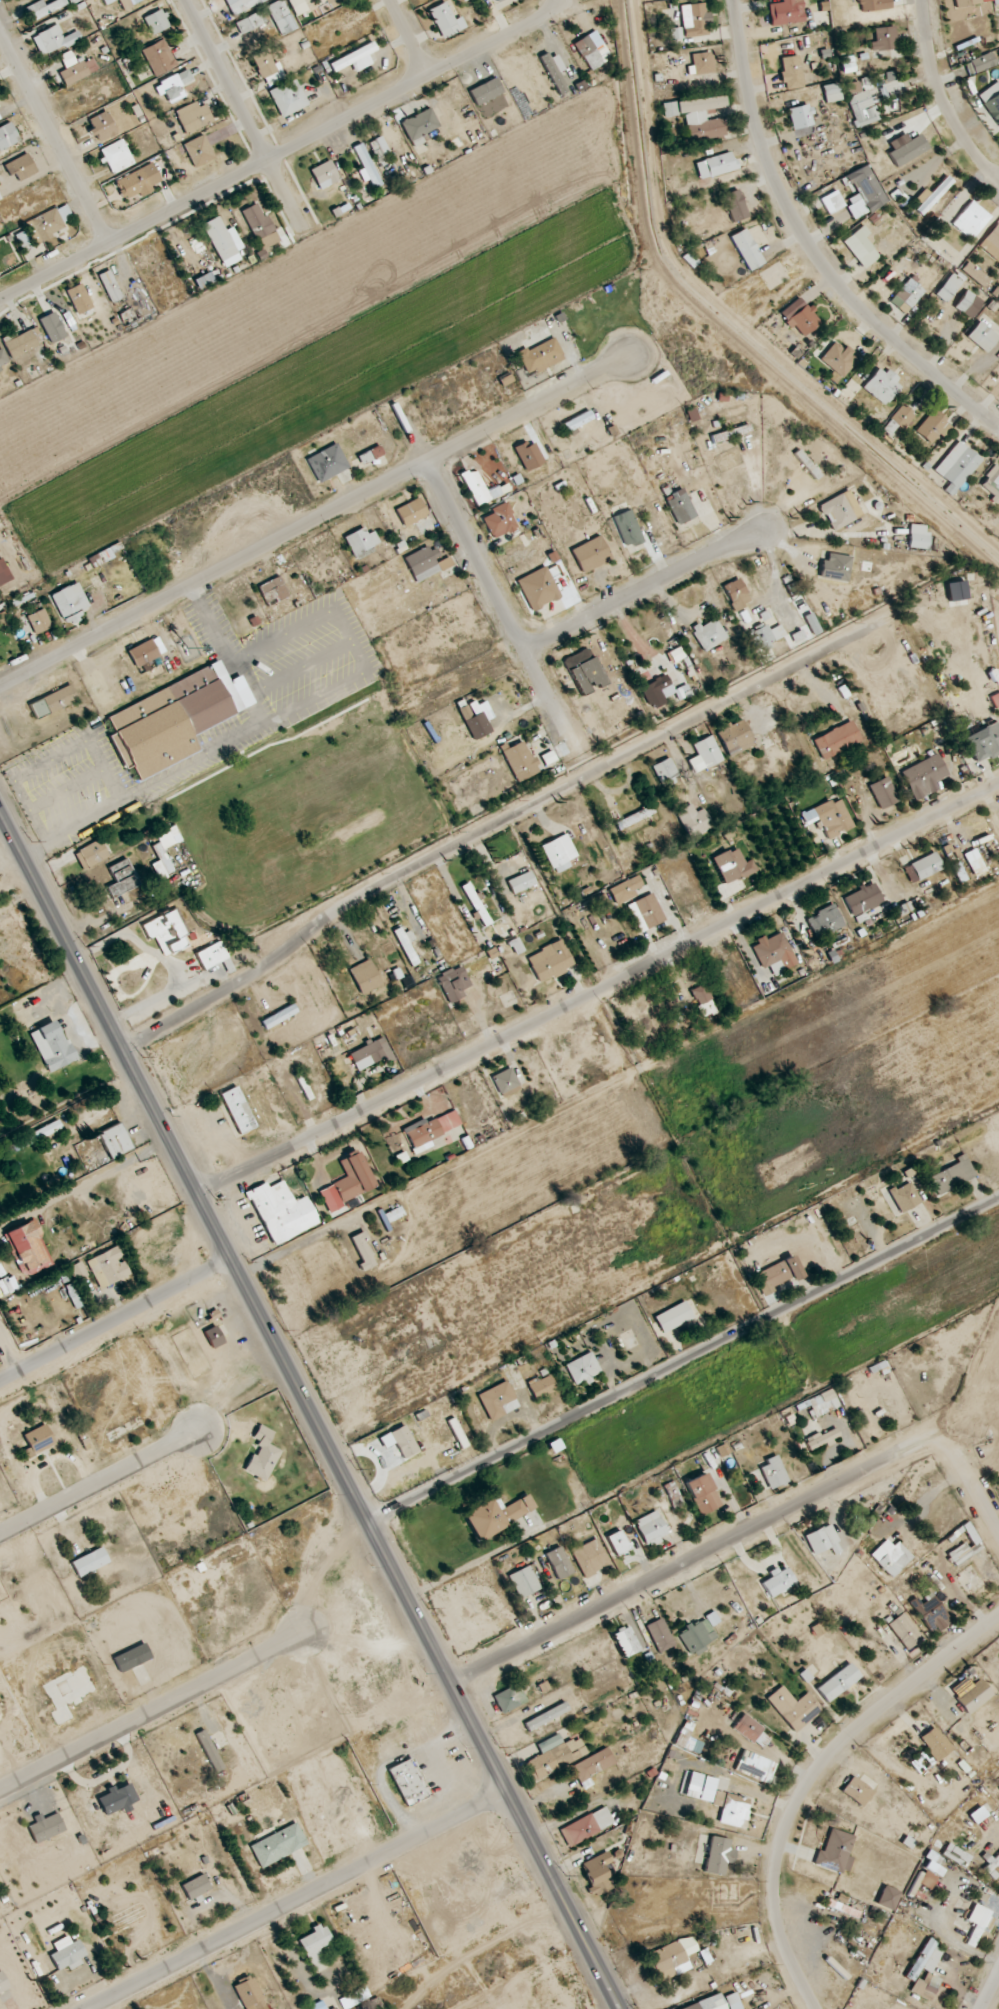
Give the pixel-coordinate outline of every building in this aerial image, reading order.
[(68,6),(66,0),(57,0),(44,5),(42,0),(26,7),(31,20),(68,6)] [(128,0),(119,0),(124,11),(131,7),(128,0)] [(257,0),(238,0),(228,5),(233,16),(258,4),(257,0)] [(283,0),(278,0),(265,7),(281,36),(297,28),(283,0)] [(308,10),(303,0),(288,0),(296,16),(308,10)] [(801,0),(782,0),(782,2),(768,4),(771,26),(804,21),(801,0)] [(857,11),(890,10),(890,0),(857,0),(857,11)] [(956,9),(981,3),(981,0),(953,0),(956,9)] [(461,17),(453,20),(446,2),(429,9),(441,39),(466,29),(461,17)] [(162,8),(143,18),(152,35),(171,26),(162,8)] [(234,22),(240,35),(265,23),(259,11),(234,22)] [(37,33),(47,54),(81,39),(77,31),(63,37),(57,24),(37,33)] [(897,49),(895,26),(874,28),(875,41),(870,42),(870,51),(897,49)] [(671,28),(672,44),(684,44),(684,36),(678,36),(678,28),(671,28)] [(588,71),(611,60),(597,31),(574,42),(588,71)] [(155,77),(177,66),(164,39),(141,50),(155,77)] [(355,72),(372,64),(367,55),(377,50),(373,42),(329,64),(334,73),(350,64),(355,72)] [(58,73),(65,87),(99,70),(93,58),(84,62),(82,57),(75,61),(70,50),(59,56),(65,69),(58,73)] [(285,78),(278,62),(273,64),(267,50),(252,56),(265,87),(285,78)] [(558,72),(564,70),(556,52),(541,59),(558,96),(568,92),(558,72)] [(692,53),(693,74),(714,73),(713,52),(692,53)] [(973,73),(996,66),(991,53),(969,60),(973,73)] [(779,58),(784,90),(803,87),(798,55),(779,58)] [(855,71),(852,56),(846,57),(847,63),(842,63),(843,73),(855,71)] [(169,103),(183,96),(179,86),(193,80),(188,69),(154,85),(159,96),(164,93),(169,103)] [(468,90),(476,106),(503,93),(496,77),(468,90)] [(280,117),(307,107),(297,79),(269,89),(280,117)] [(998,127),(998,81),(978,95),(998,127)] [(822,86),(826,103),(842,100),(839,82),(822,86)] [(860,93),(859,82),(847,83),(848,94),(860,93)] [(879,119),(868,90),(846,98),(857,128),(879,119)] [(663,104),(664,117),(685,114),(686,126),(697,124),(698,131),(706,130),(707,138),(725,136),(723,118),(706,120),(705,110),(725,108),(723,96),(663,104)] [(173,112),(185,136),(213,121),(205,104),(199,107),(195,101),(173,112)] [(792,130),(814,126),(810,104),(788,108),(792,130)] [(409,141),(439,129),(431,108),(400,121),(409,141)] [(117,133),(106,111),(88,120),(92,128),(89,130),(96,144),(117,133)] [(20,141),(10,122),(0,127),(0,151),(20,141)] [(183,144),(195,169),(215,158),(203,134),(183,144)] [(888,142),(893,151),(888,153),(895,166),(928,151),(920,134),(909,140),(906,134),(888,142)] [(106,159),(112,173),(133,164),(123,139),(100,149),(104,160),(106,159)] [(363,182),(369,179),(373,188),(380,186),(363,142),(353,146),(361,169),(358,170),(363,182)] [(695,162),(700,180),(737,169),(732,152),(695,162)] [(9,176),(13,173),(18,182),(37,173),(27,153),(4,166),(9,176)] [(320,190),(339,180),(330,160),(309,170),(320,190)] [(161,181),(152,162),(114,181),(123,200),(138,193),(140,197),(153,191),(151,186),(161,181)] [(844,175),(848,185),(853,183),(858,194),(846,199),(854,218),(886,205),(869,165),(844,175)] [(920,204),(915,210),(921,215),(953,182),(946,176),(930,193),(924,188),(915,199),(920,204)] [(732,223),(748,217),(738,189),(723,195),(732,223)] [(821,198),(827,214),(844,207),(838,191),(821,198)] [(971,240),(991,216),(971,200),(952,225),(971,240)] [(241,211),(262,250),(279,241),(258,202),(241,211)] [(36,244),(66,230),(63,223),(73,218),(66,203),(26,222),(36,244)] [(236,251),(243,247),(232,227),(226,230),(218,216),(201,225),(224,268),(240,259),(236,251)] [(998,257),(998,224),(997,222),(978,247),(996,260),(998,257)] [(879,256),(864,238),(869,233),(863,225),(843,242),(865,268),(879,256)] [(762,265),(747,228),(731,235),(746,272),(762,265)] [(24,250),(31,246),(23,231),(16,235),(24,250)] [(961,270),(983,287),(989,279),(966,262),(961,270)] [(109,303),(121,299),(111,270),(100,274),(109,303)] [(935,295),(946,303),(964,279),(953,271),(935,295)] [(911,277),(889,301),(904,314),(926,290),(911,277)] [(76,315),(92,308),(82,283),(66,290),(76,315)] [(954,308),(971,319),(983,301),(965,290),(954,308)] [(787,319),(800,337),(821,323),(808,304),(787,319)] [(66,337),(54,312),(39,319),(51,344),(66,337)] [(998,336),(978,321),(966,337),(987,353),(998,336)] [(2,339),(11,359),(38,346),(30,330),(17,336),(15,333),(2,339)] [(528,376),(564,359),(554,337),(517,354),(528,376)] [(843,348),(834,341),(819,359),(842,378),(858,359),(844,347),(843,348)] [(901,386),(895,382),(897,379),(879,366),(862,388),(887,406),(901,386)] [(902,430),(915,415),(903,404),(882,428),(892,437),(900,428),(902,430)] [(915,432),(931,444),(938,434),(943,437),(953,424),(933,409),(915,432)] [(563,423),(567,432),(593,419),(589,410),(563,423)] [(751,432),(748,424),(713,435),(716,443),(751,432)] [(544,463),(533,439),(515,448),(526,472),(544,463)] [(944,490),(951,497),(981,460),(958,441),(934,471),(950,483),(944,490)] [(305,459),(318,484),(349,467),(336,443),(305,459)] [(820,476),(801,449),(795,453),(814,480),(820,476)] [(995,465),(978,487),(998,503),(998,468),(995,465)] [(476,468),(462,474),(474,506),(511,492),(507,483),(485,491),(476,468)] [(676,525),(696,516),(684,488),(665,496),(676,525)] [(830,530),(861,518),(850,490),(819,503),(830,530)] [(428,516),(419,497),(395,509),(404,528),(428,516)] [(490,509),(492,514),(483,517),(491,539),(517,529),(506,502),(490,509)] [(614,515),(624,548),(642,542),(632,510),(614,515)] [(928,525),(909,524),(909,548),(927,549),(928,525)] [(367,534),(364,528),(344,535),(354,560),(375,552),(372,545),(378,543),(374,531),(367,534)] [(582,573),(612,559),(600,535),(571,549),(582,573)] [(403,558),(417,584),(453,565),(448,555),(439,560),(430,544),(403,558)] [(847,582),(852,557),(825,552),(820,577),(847,582)] [(0,557),(0,584),(10,580),(0,557)] [(516,580),(531,612),(561,597),(545,566),(516,580)] [(267,607),(289,596),(280,576),(257,587),(267,607)] [(751,603),(739,578),(722,586),(734,611),(751,603)] [(64,624),(91,611),(77,582),(50,595),(64,624)] [(35,635),(52,627),(43,608),(26,617),(35,635)] [(805,615),(812,636),(819,633),(812,613),(805,615)] [(691,629),(702,651),(727,639),(716,617),(691,629)] [(756,651),(786,637),(780,625),(769,630),(766,624),(747,632),(756,651)] [(159,656),(151,639),(128,650),(136,667),(159,656)] [(572,683),(599,672),(589,648),(563,659),(572,683)] [(254,705),(241,675),(228,681),(220,663),(106,715),(114,734),(110,736),(123,766),(130,762),(138,779),(200,751),(191,733),(254,705)] [(640,687),(651,711),(667,703),(665,698),(675,694),(678,701),(683,698),(679,690),(675,692),(666,675),(640,687)] [(37,719),(78,700),(71,684),(30,703),(37,719)] [(463,723),(472,720),(468,705),(459,708),(463,723)] [(755,745),(742,718),(715,730),(728,757),(755,745)] [(812,739),(822,760),(861,741),(851,721),(812,739)] [(995,722),(962,737),(975,764),(998,753),(998,731),(995,722)] [(698,756),(688,760),(694,774),(723,760),(711,735),(692,744),(698,756)] [(524,740),(501,751),(517,784),(539,773),(524,740)] [(948,776),(938,754),(901,770),(914,800),(939,789),(935,782),(948,776)] [(673,776),(677,774),(670,757),(652,765),(662,788),(675,782),(673,776)] [(868,785),(879,810),(898,801),(887,776),(868,785)] [(853,827),(840,799),(831,803),(830,800),(801,814),(806,824),(818,819),(827,839),(853,827)] [(702,808),(695,812),(691,804),(675,812),(689,838),(712,826),(702,808)] [(618,829),(654,814),(651,807),(614,822),(618,829)] [(155,835),(159,842),(152,846),(159,861),(152,864),(160,880),(175,873),(163,849),(182,840),(175,826),(155,835)] [(541,844),(553,874),(570,867),(568,860),(576,857),(567,834),(541,844)] [(74,851),(82,870),(109,858),(101,840),(74,851)] [(941,847),(948,862),(959,857),(952,842),(941,847)] [(713,857),(724,884),(756,871),(751,859),(743,863),(737,847),(713,857)] [(986,871),(975,848),(963,854),(975,877),(986,871)] [(903,867),(911,884),(943,869),(934,852),(903,867)] [(108,868),(116,883),(107,887),(112,898),(140,884),(127,858),(108,868)] [(959,883),(966,880),(959,862),(951,865),(959,883)] [(536,884),(530,871),(507,880),(513,894),(536,884)] [(616,905),(636,896),(633,890),(643,886),(638,875),(608,889),(616,905)] [(484,927),(490,923),(469,882),(462,886),(484,927)] [(843,896),(852,917),(883,903),(874,882),(843,896)] [(626,906),(640,933),(665,920),(652,893),(626,906)] [(815,939),(844,928),(834,904),(805,916),(815,939)] [(164,957),(188,946),(183,935),(189,932),(178,908),(141,924),(149,940),(155,937),(164,957)] [(410,930),(403,933),(400,927),(394,930),(411,966),(418,962),(409,943),(415,940),(410,930)] [(774,975),(798,964),(782,931),(766,939),(765,937),(751,944),(762,969),(769,966),(774,975)] [(525,951),(517,937),(508,942),(516,955),(525,951)] [(526,955),(538,982),(574,967),(562,940),(526,955)] [(202,970),(228,959),(221,941),(195,952),(202,970)] [(361,995),(382,985),(370,959),(348,969),(361,995)] [(465,997),(462,989),(470,986),(463,966),(437,975),(447,1003),(465,997)] [(690,990),(702,1018),(716,1012),(704,984),(690,990)] [(265,1030),(298,1013),(293,1004),(261,1021),(265,1030)] [(74,1062),(59,1020),(31,1031),(46,1072),(74,1062)] [(358,1072),(392,1056),(383,1037),(349,1053),(358,1072)] [(503,1098),(521,1088),(509,1067),(491,1077),(503,1098)] [(255,1128),(239,1086),(222,1093),(237,1135),(255,1128)] [(461,1125),(455,1110),(426,1122),(425,1119),(403,1128),(415,1154),(432,1147),(429,1139),(461,1125)] [(16,1139),(20,1148),(62,1130),(59,1121),(16,1139)] [(111,1160),(133,1148),(120,1122),(98,1133),(111,1160)] [(339,1160),(346,1178),(318,1190),(328,1213),(343,1207),(341,1202),(375,1187),(359,1152),(339,1160)] [(957,1162),(928,1178),(937,1196),(976,1176),(964,1153),(955,1158),(957,1162)] [(319,1224),(306,1196),(293,1202),(283,1181),(268,1187),(266,1183),(247,1191),(272,1246),(319,1224)] [(920,1203),(909,1181),(889,1192),(900,1213),(920,1203)] [(52,1264),(39,1235),(42,1234),(35,1219),(4,1234),(24,1277),(52,1264)] [(362,1270),(375,1266),(364,1232),(351,1236),(362,1270)] [(130,1276),(124,1259),(123,1259),(119,1247),(87,1259),(98,1288),(130,1276)] [(803,1275),(793,1255),(755,1273),(765,1293),(803,1275)] [(78,1292),(70,1296),(75,1309),(83,1306),(78,1292)] [(693,1318),(685,1301),(654,1316),(663,1333),(693,1318)] [(204,1331),(212,1349),(224,1343),(216,1325),(204,1331)] [(592,1379),(591,1376),(601,1372),(591,1352),(564,1364),(575,1387),(592,1379)] [(528,1385),(535,1401),(557,1390),(550,1375),(528,1385)] [(515,1399),(507,1381),(478,1394),(490,1422),(505,1415),(501,1405),(515,1399)] [(816,1417),(839,1406),(832,1389),(808,1400),(816,1417)] [(29,1448),(23,1450),(26,1457),(55,1447),(47,1425),(23,1433),(29,1448)] [(281,1450),(268,1444),(273,1431),(259,1425),(253,1438),(259,1441),(246,1472),(267,1481),(281,1450)] [(390,1433),(403,1459),(418,1451),(405,1425),(390,1433)] [(832,1439),(839,1436),(836,1428),(804,1439),(808,1451),(833,1442),(832,1439)] [(462,1449),(468,1445),(462,1433),(456,1437),(462,1449)] [(737,1466),(726,1442),(716,1447),(728,1470),(737,1466)] [(769,1490),(788,1482),(778,1457),(759,1464),(769,1490)] [(684,1483),(700,1516),(722,1505),(705,1472),(684,1483)] [(683,1505),(674,1481),(664,1485),(673,1509),(683,1505)] [(506,1522),(535,1510),(529,1496),(500,1508),(506,1522)] [(507,1526),(491,1498),(463,1514),(478,1542),(507,1526)] [(634,1522),(647,1547),(669,1536),(656,1510),(634,1522)] [(843,1551),(830,1524),(804,1536),(813,1556),(830,1548),(834,1555),(843,1551)] [(984,1549),(970,1524),(961,1529),(968,1541),(947,1553),(954,1566),(984,1549)] [(606,1537),(615,1555),(629,1548),(620,1530),(606,1537)] [(583,1578),(603,1570),(600,1562),(606,1559),(597,1538),(571,1548),(583,1578)] [(870,1555),(892,1578),(913,1557),(897,1541),(893,1546),(886,1539),(870,1555)] [(545,1552),(557,1580),(573,1573),(561,1546),(545,1552)] [(78,1577),(109,1564),(103,1548),(71,1560),(78,1577)] [(509,1575),(520,1599),(540,1589),(529,1565),(509,1575)] [(768,1572),(771,1577),(761,1582),(770,1598),(795,1584),(787,1568),(779,1572),(776,1567),(768,1572)] [(916,1597),(909,1602),(932,1635),(951,1621),(932,1594),(920,1602),(916,1597)] [(923,1639),(902,1612),(887,1624),(907,1650),(923,1639)] [(712,1628),(721,1624),(716,1613),(707,1617),(712,1628)] [(679,1634),(690,1657),(706,1649),(704,1644),(716,1639),(706,1617),(684,1628),(686,1631),(679,1634)] [(675,1647),(663,1618),(646,1625),(657,1654),(675,1647)] [(641,1651),(631,1625),(614,1632),(624,1658),(641,1651)] [(815,1688),(825,1702),(861,1678),(851,1663),(815,1688)] [(954,1696),(966,1714),(992,1697),(981,1679),(954,1696)] [(549,1690),(547,1682),(538,1685),(541,1693),(549,1690)] [(493,1696),(503,1714),(527,1701),(517,1683),(493,1696)] [(796,1702),(781,1685),(765,1699),(795,1733),(822,1710),(807,1692),(796,1702)] [(524,1721),(528,1730),(570,1711),(566,1703),(524,1721)] [(762,1750),(770,1739),(761,1732),(764,1728),(743,1713),(732,1728),(762,1750)] [(674,1744),(698,1754),(703,1743),(687,1736),(690,1729),(682,1725),(674,1744)] [(919,1737),(935,1762),(951,1751),(936,1726),(919,1737)] [(224,1769),(205,1729),(196,1734),(215,1773),(224,1769)] [(588,1756),(580,1737),(563,1744),(558,1733),(536,1743),(541,1755),(523,1763),(531,1781),(588,1756)] [(615,1763),(607,1747),(571,1767),(579,1783),(615,1763)] [(767,1784),(776,1763),(743,1749),(734,1770),(767,1784)] [(389,1767),(404,1806),(429,1797),(415,1758),(389,1767)] [(717,1779),(705,1776),(699,1800),(711,1802),(717,1779)] [(862,1808),(873,1791),(852,1776),(840,1793),(862,1808)] [(750,1799),(715,1790),(711,1804),(722,1807),(719,1821),(743,1827),(750,1799)] [(560,1830),(569,1847),(614,1823),(605,1806),(560,1830)] [(968,1815),(975,1824),(988,1816),(981,1806),(968,1815)] [(35,1843),(65,1832),(58,1814),(28,1825),(35,1843)] [(249,1845),(260,1868),(307,1846),(297,1823),(249,1845)] [(814,1864),(847,1874),(852,1858),(848,1856),(855,1836),(830,1828),(823,1852),(818,1850),(814,1864)] [(732,1864),(735,1850),(729,1849),(730,1840),(711,1836),(704,1872),(723,1876),(726,1863),(732,1864)] [(971,1855),(946,1844),(941,1856),(966,1867),(971,1855)] [(602,1867),(612,1862),(607,1851),(579,1865),(595,1897),(612,1888),(602,1867)] [(990,1861),(982,1869),(993,1880),(998,1875),(998,1853),(990,1861)] [(943,1869),(927,1861),(924,1868),(940,1876),(943,1869)] [(936,1877),(924,1870),(917,1883),(929,1890),(936,1877)] [(181,1885),(188,1901),(211,1890),(204,1874),(181,1885)] [(876,1904),(893,1911),(901,1893),(884,1885),(876,1904)] [(976,1949),(992,1911),(974,1904),(967,1921),(974,1924),(966,1945),(976,1949)] [(323,1925),(297,1939),(315,1974),(329,1967),(320,1948),(332,1943),(323,1925)] [(649,1953),(660,1981),(691,1969),(686,1957),(698,1952),(691,1935),(649,1953)] [(56,1952),(50,1955),(57,1971),(67,1966),(68,1968),(87,1959),(78,1939),(71,1943),(68,1936),(53,1943),(56,1952)] [(941,1980),(930,1974),(943,1948),(926,1939),(906,1978),(914,1982),(910,1990),(930,2001),(941,1980)] [(10,1989),(2,1971),(0,1972),(0,1993),(10,1989)] [(265,2006),(253,1976),(233,1984),(243,2008),(253,2004),(255,2008),(257,2008),(265,2006)] [(351,2005),(370,1998),(366,1987),(347,1994),(351,2005)] [(729,2008),(741,2008),(736,1992),(725,1996),(729,2008)] [(720,1995),(681,2008),(725,2008),(720,1995)] [(321,2001),(310,2005),(312,2008),(325,2008),(321,2001)]
